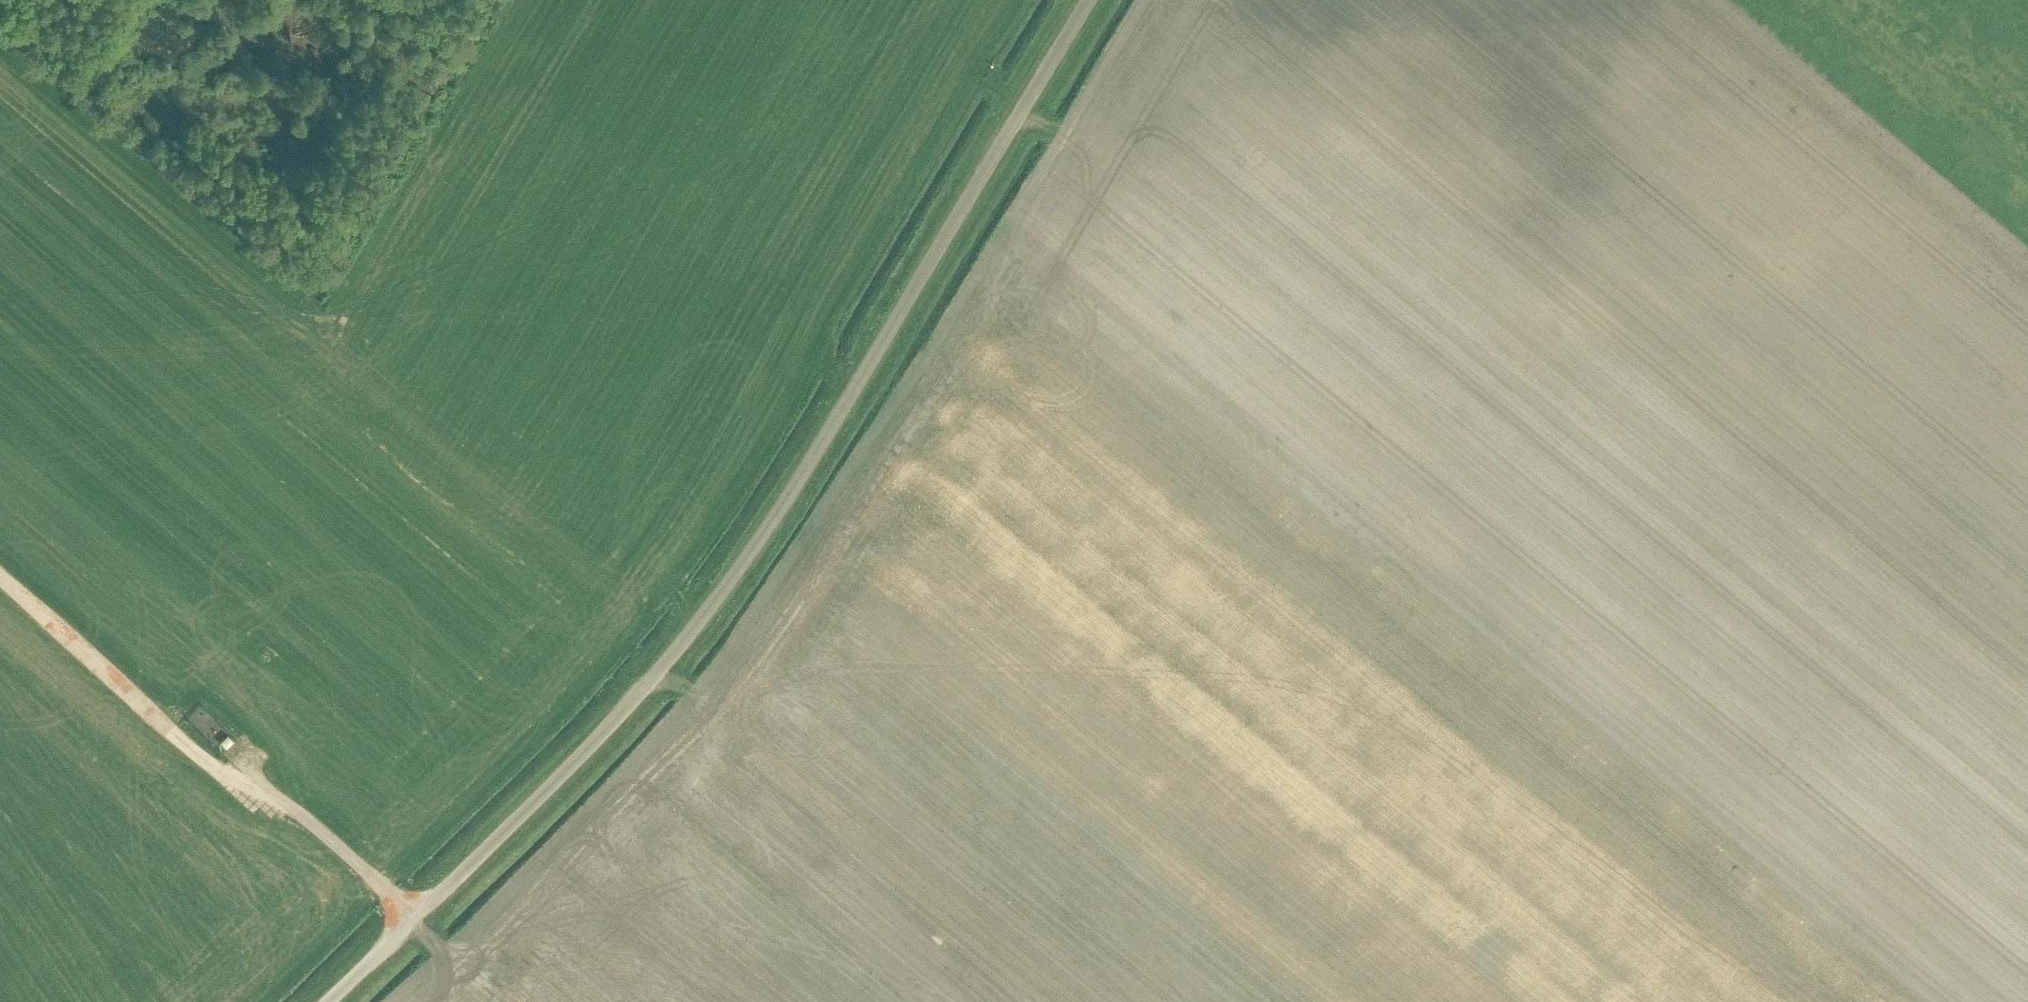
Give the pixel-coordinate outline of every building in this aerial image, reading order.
[(220,740),(226,747),(235,739),(229,733),(220,740)] [(243,808),(270,828),(280,814),(254,794),(243,808)]
